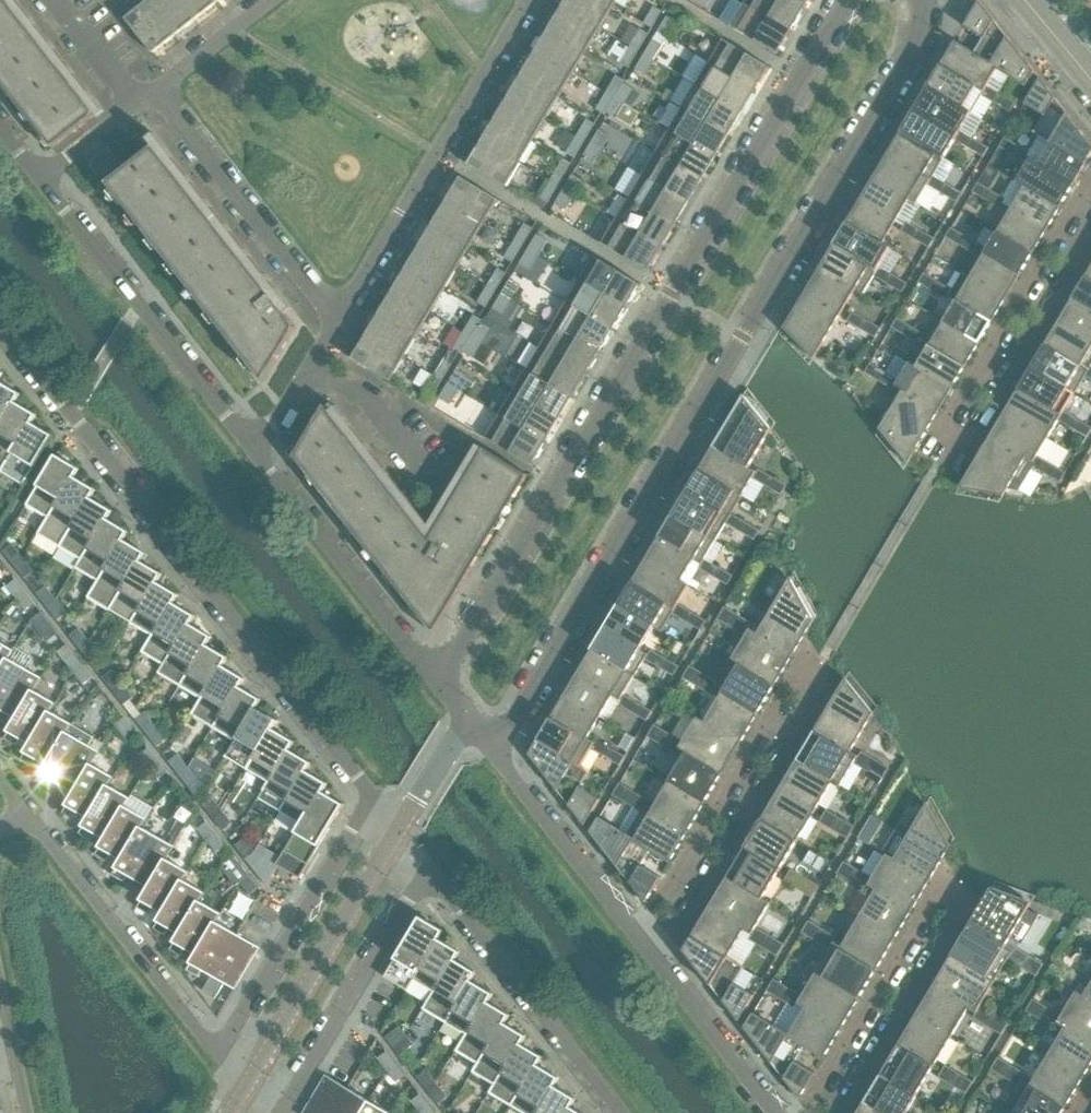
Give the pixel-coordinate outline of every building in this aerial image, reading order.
[(43,33),(17,0),(0,0),(0,81),(52,147),(95,113),(98,116),(104,111),(43,33)] [(179,0),(148,0),(146,1),(174,37),(195,20),(179,0)] [(212,0),(179,0),(195,20),(215,4),(212,0)] [(605,0),(565,0),(563,5),(601,28),(614,5),(605,0)] [(745,2),(741,0),(731,0),(720,20),(778,54),(780,52),(778,51),(781,45),(783,46),(793,31),(745,2)] [(792,0),(746,0),(745,2),(793,31),(793,30),(791,29),(795,23),(797,24),(806,8),(792,0)] [(806,8),(807,7),(805,6),(808,0),(810,1),(811,0),(792,0),(806,8)] [(1035,71),(979,0),(964,26),(983,37),(974,52),(974,53),(998,68),(997,69),(1026,86),(1035,71)] [(174,37),(146,1),(125,18),(153,53),(174,37)] [(601,28),(563,5),(549,28),(587,51),(601,28)] [(652,28),(663,11),(654,6),(644,23),(652,28)] [(669,38),(678,23),(667,16),(658,31),(669,38)] [(587,51),(549,28),(536,50),(574,73),(587,51)] [(639,51),(649,33),(641,28),(630,46),(639,51)] [(655,60),(664,46),(653,39),(644,54),(655,60)] [(771,67),(723,39),(710,62),(757,90),(758,89),(756,88),(760,82),(761,83),(771,67)] [(998,68),(974,53),(974,52),(955,40),(941,64),(985,90),(997,69),(998,68)] [(629,68),(639,51),(630,46),(620,63),(629,68)] [(574,73),(536,50),(522,73),(561,96),(574,73)] [(647,75),(655,60),(644,54),(636,68),(647,75)] [(757,90),(710,62),(696,84),(742,111),(754,91),(756,92),(757,90)] [(964,107),(976,87),(984,91),(985,90),(941,64),(928,87),(971,113),(972,111),(964,107)] [(561,96),(522,73),(509,95),(547,118),(561,96)] [(615,97),(624,82),(625,80),(617,75),(606,92),(615,97)] [(1040,78),(1025,103),(1044,115),(1034,132),(1051,142),(1052,141),(1088,162),(1090,157),(1090,142),(1040,78)] [(626,104),(635,89),(624,82),(615,97),(626,104)] [(742,111),(696,84),(683,107),(728,134),(742,111)] [(1001,100),(1004,95),(988,85),(982,95),(994,102),(997,97),(1001,100)] [(971,113),(928,87),(914,109),(958,135),(971,113)] [(606,112),(615,97),(606,92),(596,109),(605,114),(606,112)] [(547,118),(509,95),(496,117),(534,140),(547,118)] [(1016,102),(1004,95),(1001,100),(997,97),(994,102),(1010,112),(1016,102)] [(617,118),(626,104),(615,97),(606,112),(617,118)] [(728,134),(683,107),(669,129),(715,157),(728,134)] [(958,135),(914,109),(901,132),(944,158),(958,135)] [(534,140),(496,117),(482,140),(521,163),(534,140)] [(585,141),(596,123),(587,118),(577,136),(585,141)] [(602,150),(610,136),(599,129),(591,144),(602,150)] [(715,157),(669,129),(656,152),(702,179),(715,157)] [(974,145),(977,140),(961,130),(955,140),(967,147),(970,142),(974,145)] [(944,158),(901,132),(887,154),(931,180),(944,158)] [(292,308),(239,240),(180,166),(154,133),(148,138),(153,145),(107,182),(109,184),(113,180),(202,293),(265,373),(262,379),(264,381),(296,326),(286,313),(292,308)] [(575,158),(585,141),(577,136),(567,153),(575,158)] [(1019,151),(1021,147),(1005,137),(999,147),(1011,154),(1014,149),(1019,151)] [(507,186),(521,163),(482,140),(468,164),(469,165),(470,164),(507,186)] [(989,147),(977,140),(974,145),(970,142),(967,147),(983,157),(989,147)] [(1074,185),(1088,162),(1052,141),(1051,142),(1039,162),(1038,163),(1074,185)] [(593,165),(602,150),(591,144),(582,158),(593,165)] [(1033,154),(1021,147),(1019,151),(1014,149),(1011,154),(1028,163),(1031,158),(1033,154)] [(702,179),(656,152),(642,174),(688,202),(702,179)] [(931,180),(887,154),(874,177),(910,198),(909,199),(917,204),(931,180)] [(1074,185),(1038,163),(1039,162),(1031,158),(1028,163),(1016,182),(1024,187),(1025,186),(1061,207),(1074,185)] [(558,185),(569,168),(560,163),(550,180),(558,185)] [(575,195),(584,181),(572,174),(564,189),(575,195)] [(688,202),(642,174),(629,197),(677,225),(677,224),(675,223),(688,202)] [(947,190),(950,185),(934,175),(928,185),(940,192),(943,187),(947,190)] [(485,223),(499,199),(460,176),(446,200),(485,223)] [(909,199),(910,198),(874,177),(860,199),(896,221),(909,199)] [(548,203),(558,185),(550,180),(540,198),(548,203)] [(992,197),(995,192),(978,182),(973,192),(984,199),(987,194),(992,197)] [(962,192),(950,185),(947,190),(943,187),(940,192),(956,202),(962,192)] [(1047,230),(1061,207),(1025,186),(1024,187),(1011,208),(1047,230)] [(566,210),(575,195),(564,189),(555,204),(566,210)] [(1006,199),(995,192),(992,197),(987,194),(984,199),(1001,209),(1006,199)] [(677,225),(629,197),(616,220),(663,248),(664,247),(662,246),(666,240),(668,241),(677,225)] [(883,243),(896,221),(860,199),(847,222),(883,243)] [(485,223),(446,200),(433,222),(472,245),(485,223)] [(1034,252),(1047,230),(1011,208),(998,231),(1034,252)] [(663,248),(616,220),(602,243),(649,271),(650,269),(649,268),(652,262),(654,263),(659,254),(663,248)] [(920,236),(923,231),(907,221),(901,231),(913,238),(916,233),(920,236)] [(472,245),(433,222),(420,245),(458,268),(472,245)] [(891,247),(883,243),(847,222),(834,244),(877,270),(891,247)] [(523,245),(533,228),(525,223),(515,240),(523,245)] [(965,242),(968,237),(951,227),(946,236),(958,244),(960,239),(965,242)] [(935,238),(923,231),(920,236),(916,233),(913,238),(929,247),(935,238)] [(1021,275),(1034,252),(998,231),(984,253),(1021,275)] [(540,255),(548,240),(537,234),(529,248),(540,255)] [(980,244),(968,237),(965,242),(960,239),(958,244),(974,253),(980,244)] [(513,262),(523,245),(515,240),(505,257),(513,262)] [(877,270),(834,244),(820,267),(863,293),(877,270)] [(458,268),(420,245),(406,267),(445,290),(458,268)] [(531,270),(540,255),(529,248),(520,263),(531,270)] [(1007,297),(1021,275),(984,253),(971,276),(1007,297)] [(642,284),(594,256),(580,279),(628,307),(628,306),(626,305),(630,299),(632,300),(642,284)] [(893,281),(896,276),(880,266),(874,276),(886,283),(889,278),(893,281)] [(445,290),(406,267),(393,290),(431,312),(445,290)] [(863,293),(820,267),(807,289),(843,311),(845,306),(855,290),(862,294),(863,293)] [(496,290),(507,273),(498,268),(488,285),(496,290)] [(994,320),(1007,297),(971,276),(964,271),(952,290),(950,294),(957,298),(994,320)] [(938,287),(941,282),(924,273),(919,282),(930,289),(933,285),(938,287)] [(908,283),(896,276),(893,281),(889,278),(886,283),(902,292),(908,283)] [(1086,276),(1072,299),(1090,310),(1090,280),(1086,276)] [(513,300),(522,285),(511,279),(502,293),(513,300)] [(628,307),(580,279),(567,301),(614,330),(628,307)] [(952,290),(941,282),(938,287),(933,285),(930,289),(947,299),(950,294),(952,290)] [(486,307),(496,290),(488,285),(478,302),(486,307)] [(819,351),(843,311),(807,289),(784,328),(814,359),(819,351)] [(431,312),(393,290),(379,312),(418,335),(431,312)] [(504,315),(513,300),(502,293),(493,308),(504,315)] [(980,342),(994,320),(957,298),(944,321),(980,342)] [(1072,299),(1059,321),(1090,341),(1090,310),(1072,299)] [(614,330),(567,301),(553,324),(601,352),(602,351),(600,350),(603,344),(605,345),(614,330)] [(866,326),(869,321),(853,311),(847,321),(859,328),(862,323),(866,326)] [(418,335),(379,312),(366,334),(405,357),(418,335)] [(472,337),(481,322),(482,319),(474,314),(464,332),(472,337)] [(967,365),(980,342),(944,321),(936,316),(925,335),(923,339),(967,365)] [(911,332),(914,327),(897,318),(892,327),(903,334),(906,330),(911,332)] [(881,328),(869,321),(866,326),(862,323),(859,328),(876,337),(881,328)] [(1059,321),(1045,344),(1089,370),(1090,366),(1090,341),(1059,321)] [(483,343),(492,328),(481,322),(472,337),(483,343)] [(601,352),(553,324),(540,346),(587,375),(588,374),(586,373),(590,367),(592,368),(601,352)] [(925,335),(914,327),(911,332),(906,330),(903,334),(920,344),(923,339),(925,335)] [(463,351),(472,337),(464,332),(454,349),(462,354),(463,351)] [(391,381),(405,357),(366,334),(352,358),(353,359),(391,381)] [(474,358),(483,343),(472,337),(463,351),(474,358)] [(953,387),(967,365),(923,339),(920,344),(910,361),(953,387)] [(1089,370),(1045,344),(1032,366),(1075,392),(1086,375),(1089,370)] [(587,375),(540,346),(526,369),(574,397),(575,396),(573,395),(576,389),(578,390),(587,375)] [(443,380),(453,363),(444,358),(434,375),(443,380)] [(940,410),(953,387),(910,361),(899,380),(896,384),(904,389),(904,388),(940,410)] [(884,377),(887,372),(871,363),(865,372),(877,379),(880,375),(884,377)] [(1075,392),(1032,366),(1018,389),(1062,415),(1064,411),(1075,392)] [(459,390),(468,375),(457,368),(448,383),(459,390)] [(574,397),(526,369),(513,392),(559,419),(571,398),(573,399),(574,397)] [(899,380),(887,372),(884,377),(880,375),(877,379),(893,389),(896,384),(899,380)] [(432,397),(443,380),(434,375),(424,392),(432,397)] [(15,401),(16,402),(21,394),(0,381),(0,426),(15,401)] [(450,404),(459,390),(448,383),(439,398),(450,404)] [(908,463),(940,410),(904,388),(904,389),(880,428),(908,463)] [(1062,415),(1018,389),(1005,411),(1041,434),(1044,427),(1052,432),(1059,420),(1062,415)] [(559,419),(513,392),(500,414),(547,442),(548,441),(546,440),(559,419)] [(748,469),(749,468),(772,429),(744,394),(712,448),(748,469)] [(31,422),(33,423),(38,415),(26,408),(16,402),(15,401),(0,426),(0,471),(1,472),(31,422)] [(429,524),(416,508),(336,405),(329,411),(324,404),(298,449),(303,454),(297,459),(434,633),(529,474),(477,443),(440,505),(429,524)] [(1041,434),(1005,411),(992,434),(1028,455),(1041,434)] [(1078,425),(1081,421),(1064,411),(1062,415),(1059,420),(1071,427),(1074,423),(1078,425)] [(547,442),(500,414),(486,437),(533,466),(534,464),(533,463),(536,457),(538,458),(547,442)] [(1081,421),(1078,425),(1074,423),(1071,427),(1087,437),(1090,431),(1090,427),(1081,421)] [(24,485),(49,444),(54,435),(33,423),(31,422),(1,472),(24,485)] [(1004,496),(1028,455),(992,434),(960,487),(1004,496)] [(757,472),(749,468),(748,469),(712,448),(699,470),(742,496),(753,478),(757,472)] [(49,517),(74,476),(75,477),(80,468),(56,454),(27,504),(48,517),(49,517)] [(1051,470),(1054,466),(1038,456),(1032,465),(1044,472),(1047,468),(1051,470)] [(1066,473),(1054,466),(1051,470),(1047,468),(1044,472),(1060,482),(1066,473)] [(775,478),(759,468),(757,472),(753,478),(765,485),(768,480),(773,483),(775,478)] [(732,513),(742,496),(699,470),(685,493),(729,519),(732,513)] [(61,547),(90,497),(92,498),(97,490),(86,483),(75,477),(74,476),(49,517),(48,517),(38,533),(61,547)] [(787,485),(775,478),(773,483),(768,480),(765,485),(782,495),(787,485)] [(729,519),(685,493),(672,515),(715,541),(726,523),(729,519)] [(82,559),(107,518),(108,519),(113,511),(102,504),(92,498),(90,497),(61,547),(81,559),(82,559)] [(732,513),(729,519),(726,523),(738,530),(741,525),(746,528),(749,523),(732,513)] [(705,558),(715,541),(672,515),(658,538),(694,560),(701,564),(705,558)] [(98,580),(124,539),(129,531),(108,519),(107,518),(82,559),(81,559),(76,567),(98,580)] [(755,540),(760,530),(749,523),(746,528),(741,525),(738,530),(755,540)] [(694,560),(658,538),(645,560),(681,582),(682,580),(694,560)] [(110,610),(140,560),(142,561),(147,553),(124,539),(98,580),(88,596),(110,610)] [(24,557),(13,544),(4,551),(14,564),(24,557)] [(34,571),(24,557),(14,564),(25,578),(34,571)] [(722,568),(705,558),(701,564),(699,568),(712,575),(714,570),(719,573),(722,568)] [(132,622),(157,581),(158,582),(163,573),(142,561),(140,560),(110,610),(132,622)] [(675,609),(678,603),(689,586),(690,585),(682,580),(681,582),(645,560),(632,583),(675,609)] [(734,575),(722,568),(719,573),(714,570),(712,575),(728,585),(734,575)] [(793,656),(815,620),(791,577),(758,633),(757,634),(793,656)] [(26,590),(16,578),(7,586),(16,598),(26,590)] [(153,635),(173,602),(174,603),(179,594),(158,582),(157,581),(132,622),(152,635),(153,635)] [(675,609),(632,583),(618,605),(654,627),(653,629),(661,633),(673,613),(675,609)] [(57,599),(46,586),(37,593),(47,606),(57,599)] [(35,603),(26,590),(16,598),(26,610),(35,603)] [(67,613),(57,599),(47,606),(58,620),(67,613)] [(165,664),(190,623),(191,624),(196,615),(174,603),(173,602),(153,635),(152,635),(142,651),(164,664),(165,664)] [(692,618),(695,613),(678,603),(675,609),(673,613),(685,620),(688,615),(692,618)] [(641,649),(653,629),(654,627),(618,605),(605,628),(641,649)] [(742,616),(725,607),(725,606),(718,619),(730,626),(733,620),(738,622),(742,616)] [(51,622),(42,611),(32,619),(31,620),(40,631),(51,622)] [(701,630),(707,620),(695,613),(692,618),(688,615),(685,620),(701,630)] [(750,628),(753,623),(742,616),(738,622),(733,620),(730,626),(746,635),(750,628)] [(181,685),(206,644),(207,645),(212,636),(191,624),(190,623),(165,664),(164,664),(159,672),(181,685)] [(90,641),(79,628),(70,635),(81,649),(90,641)] [(648,654),(641,649),(605,628),(591,650),(635,675),(646,659),(648,654)] [(793,656),(757,634),(758,633),(750,628),(746,635),(732,659),(739,664),(775,685),(793,656)] [(9,658),(14,650),(0,641),(0,672),(9,658)] [(101,655),(90,641),(81,649),(91,662),(101,655)] [(203,698),(223,664),(224,665),(229,657),(207,645),(206,644),(181,685),(202,697),(203,698)] [(651,649),(648,654),(646,659),(658,666),(660,661),(665,664),(668,659),(651,649)] [(621,700),(624,694),(635,676),(635,675),(591,650),(578,673),(614,694),(613,696),(621,700)] [(84,664),(74,652),(65,660),(74,672),(84,664)] [(42,677),(9,658),(0,672),(0,709),(16,718),(34,690),(42,677)] [(674,675),(680,666),(668,659),(665,664),(660,661),(658,666),(674,675)] [(93,676),(84,664),(74,672),(84,684),(93,676)] [(215,727),(239,686),(241,686),(245,678),(224,665),(223,664),(203,698),(202,697),(192,714),(215,727)] [(758,714),(775,685),(739,664),(722,693),(758,714)] [(703,681),(707,675),(690,665),(683,677),(695,684),(699,678),(703,681)] [(123,683),(112,670),(103,677),(114,691),(123,683)] [(613,696),(614,694),(578,673),(564,695),(601,717),(613,696)] [(711,694),(718,682),(707,675),(703,681),(699,678),(695,684),(711,694)] [(850,753),(851,752),(874,713),(846,678),(814,731),(850,753)] [(134,697),(123,683),(114,691),(124,704),(134,697)] [(94,697),(104,690),(100,685),(91,693),(94,697)] [(236,740),(255,706),(257,707),(262,699),(241,686),(239,686),(215,727),(235,740),(236,740)] [(30,743),(51,711),(56,703),(34,690),(16,718),(4,738),(17,746),(21,738),(30,743)] [(740,744),(758,714),(722,693),(705,722),(740,744)] [(624,694),(621,700),(619,703),(631,711),(634,706),(638,709),(641,704),(624,694)] [(588,738),(601,717),(564,695),(551,718),(587,739),(588,738)] [(647,720),(653,711),(641,704),(638,709),(634,706),(631,711),(647,720)] [(247,769),(272,728),(274,729),(279,720),(257,707),(255,706),(236,740),(235,740),(225,756),(247,769)] [(156,725),(150,718),(161,717),(159,708),(145,712),(136,719),(147,732),(156,725)] [(47,764),(72,724),(51,711),(30,743),(21,759),(33,766),(38,759),(47,764)] [(135,729),(125,717),(116,725),(126,737),(135,729)] [(595,743),(588,738),(587,739),(551,718),(538,740),(581,766),(582,765),(592,749),(595,743)] [(740,744),(705,722),(698,718),(683,741),(679,748),(686,753),(687,752),(723,773),(740,744)] [(92,764),(105,743),(72,724),(47,764),(37,780),(50,787),(54,780),(74,792),(92,764)] [(671,734),(655,724),(648,736),(660,743),(663,737),(668,740),(671,734)] [(167,739),(156,725),(147,732),(157,746),(167,739)] [(269,782),(289,749),(290,750),(295,741),(274,729),(272,728),(247,769),(268,781),(269,782)] [(854,763),(858,756),(851,752),(850,753),(814,731),(797,761),(833,782),(832,783),(840,788),(854,763)] [(683,741),(671,734),(668,740),(663,737),(660,743),(676,753),(679,748),(683,741)] [(598,739),(595,743),(592,749),(604,756),(606,751),(611,754),(614,749),(598,739)] [(581,788),(590,772),(591,771),(582,765),(581,766),(538,740),(529,754),(585,825),(600,799),(581,788)] [(159,759),(149,747),(140,755),(149,767),(159,759)] [(285,803),(305,770),(307,771),(312,762),(290,750),(289,749),(269,782),(268,781),(263,790),(284,802),(285,803)] [(626,756),(614,749),(611,754),(606,751),(604,756),(620,765),(626,756)] [(874,767),(878,761),(861,751),(858,756),(854,763),(866,770),(870,764),(874,767)] [(705,802),(723,773),(687,752),(686,753),(683,758),(670,781),(705,802)] [(189,767),(178,754),(169,761),(180,774),(189,767)] [(168,771),(159,759),(149,767),(158,779),(168,771)] [(815,812),(832,783),(833,782),(797,761),(779,790),(815,812)] [(883,780),(890,768),(878,761),(874,767),(870,764),(866,770),(883,780)] [(88,817),(109,785),(114,777),(92,764),(74,792),(63,812),(75,819),(79,812),(88,817)] [(200,781),(189,767),(180,774),(190,788),(200,781)] [(302,824),(322,791),(323,791),(328,783),(307,771),(305,770),(285,803),(284,802),(279,810),(301,823),(302,824)] [(688,832),(705,802),(670,781),(652,810),(688,832)] [(633,798),(637,792),(620,782),(613,795),(625,802),(628,796),(633,798)] [(105,838),(125,806),(130,797),(109,785),(88,817),(79,833),(92,840),(96,833),(105,838)] [(798,841),(815,812),(779,790),(762,819),(798,841)] [(300,878),(330,828),(345,804),(343,803),(323,791),(322,791),(302,824),(301,823),(277,863),(299,877),(300,878)] [(641,811),(645,805),(649,799),(637,792),(633,798),(628,796),(625,802),(641,811)] [(222,809),(211,796),(202,803),(213,817),(222,809)] [(947,852),(952,844),(928,801),(923,810),(895,857),(893,860),(930,881),(947,852)] [(688,832),(652,810),(645,805),(641,811),(627,834),(651,849),(650,851),(670,862),(688,832)] [(121,859),(142,827),(147,818),(125,806),(105,838),(96,854),(108,861),(113,854),(121,859)] [(233,823),(222,809),(213,817),(224,830),(233,823)] [(839,825),(843,819),(827,809),(819,821),(831,828),(835,822),(839,825)] [(642,865),(650,851),(651,849),(627,834),(599,817),(590,831),(646,902),(661,877),(642,865)] [(780,870),(798,841),(762,819),(744,848),(780,870)] [(848,838),(855,826),(843,819),(839,825),(835,822),(831,828),(848,838)] [(217,833),(207,821),(198,829),(207,841),(217,833)] [(167,859),(175,846),(142,827),(121,859),(112,875),(125,882),(129,875),(149,887),(167,859)] [(226,845),(217,833),(207,841),(217,853),(226,845)] [(255,851),(244,838),(235,845),(246,858),(255,851)] [(763,899),(780,870),(744,848),(727,878),(763,899)] [(266,865),(255,851),(246,858),(256,872),(266,865)] [(912,910),(930,881),(893,860),(895,857),(887,853),(873,878),(868,885),(876,889),(912,910)] [(163,912),(184,880),(189,871),(167,859),(149,887),(137,907),(150,914),(154,907),(163,912)] [(857,876),(860,870),(844,861),(837,873),(849,880),(852,874),(857,876)] [(250,875),(240,863),(231,870),(240,882),(250,875)] [(808,878),(791,868),(784,881),(796,888),(800,882),(804,884),(808,878)] [(868,885),(873,878),(860,870),(857,876),(852,874),(849,880),(865,890),(868,885)] [(259,887),(250,875),(240,882),(250,894),(259,887)] [(756,927),(770,904),(771,903),(763,899),(727,878),(709,907),(745,928),(747,926),(754,931),(756,927)] [(812,897),(820,885),(808,878),(804,884),(800,882),(796,888),(812,897)] [(180,933),(200,900),(205,892),(184,880),(163,912),(154,928),(166,935),(171,928),(180,933)] [(1004,948),(1027,910),(1032,902),(992,887),(968,927),(1004,948)] [(895,940),(912,910),(876,889),(859,918),(895,940)] [(196,954),(217,921),(222,913),(200,900),(180,933),(170,949),(183,956),(187,949),(196,954)] [(728,958),(731,953),(745,928),(709,907),(692,936),(728,958)] [(413,979),(438,938),(439,939),(444,930),(422,917),(420,916),(384,976),(386,977),(408,990),(414,979),(413,979)] [(877,969),(895,940),(859,918),(842,946),(841,947),(877,969)] [(822,936),(825,930),(809,920),(802,932),(814,939),(817,933),(822,936)] [(212,975),(238,934),(217,921),(196,954),(187,970),(199,977),(204,970),(212,975)] [(773,937),(756,927),(754,931),(749,939),(761,946),(765,940),(769,943),(773,937)] [(987,977),(1004,948),(968,927),(951,956),(987,977)] [(830,949),(834,942),(837,937),(825,930),(822,936),(817,933),(814,939),(830,949)] [(235,989),(260,947),(238,934),(212,975),(203,990),(216,998),(225,983),(235,989)] [(735,983),(747,963),(731,953),(728,958),(692,936),(683,950),(739,1020),(754,995),(735,983)] [(778,956),(785,944),(773,937),(769,943),(765,940),(761,946),(778,956)] [(435,992),(454,959),(456,960),(460,951),(439,939),(438,938),(413,979),(414,979),(433,991),(435,992)] [(877,969),(841,947),(842,946),(834,942),(830,949),(816,972),(860,998),(877,969)] [(1032,957),(1016,947),(1009,959),(1020,966),(1024,960),(1028,963),(1032,957)] [(981,1005),(994,984),(986,980),(987,977),(951,956),(933,986),(969,1008),(977,1012),(981,1005)] [(1037,976),(1044,964),(1032,957),(1028,963),(1024,960),(1020,966),(1037,976)] [(445,1021),(471,980),(472,980),(477,972),(456,960),(454,959),(435,992),(433,991),(423,1008),(445,1021)] [(1081,983),(1053,966),(1047,975),(1076,992),(1076,991),(1081,983)] [(842,1027),(860,998),(816,972),(802,995),(798,1003),(806,1007),(806,1006),(842,1027)] [(790,988),(774,978),(767,990),(779,998),(782,992),(787,994),(790,988)] [(468,1034),(488,1001),(489,1002),(494,994),(472,980),(471,980),(445,1021),(466,1034),(468,1034)] [(1084,996),(1083,997),(1090,1002),(1090,983),(1084,996)] [(969,1008),(933,986),(916,1015),(952,1036),(969,1008)] [(795,1007),(798,1003),(802,995),(790,988),(787,994),(782,992),(779,998),(795,1007)] [(1083,997),(1084,996),(1076,991),(1076,992),(1062,1015),(1057,1022),(1065,1027),(1065,1026),(1090,1042),(1090,1002),(1083,997)] [(1046,1014),(1050,1008),(1033,998),(1026,1010),(1038,1017),(1041,1011),(1046,1014)] [(479,1064),(504,1022),(505,1023),(510,1014),(489,1002),(488,1001),(468,1034),(466,1034),(456,1050),(478,1063),(479,1064)] [(997,1015),(981,1005),(977,1012),(974,1017),(985,1025),(989,1019),(994,1021),(997,1015)] [(824,1058),(842,1027),(806,1006),(806,1007),(790,1034),(789,1035),(805,1045),(805,1046),(824,1058)] [(1054,1027),(1057,1022),(1062,1015),(1050,1008),(1046,1014),(1041,1011),(1038,1017),(1054,1027)] [(796,1061),(805,1046),(805,1045),(789,1035),(790,1034),(753,1012),(745,1027),(800,1098),(815,1072),(796,1061)] [(952,1036),(916,1015),(898,1044),(934,1066),(952,1036)] [(1002,1034),(1009,1022),(997,1015),(994,1021),(989,1019),(985,1025),(1002,1034)] [(496,1085),(521,1043),(522,1044),(527,1036),(505,1023),(504,1022),(479,1064),(478,1063),(473,1071),(494,1084),(496,1085)] [(393,1046),(407,1035),(400,1026),(386,1037),(393,1046)] [(1090,1065),(1090,1042),(1065,1026),(1065,1027),(1048,1055),(1084,1077),(1090,1065)] [(400,1055),(414,1044),(407,1035),(393,1046),(400,1055)] [(511,1105),(537,1064),(538,1065),(543,1056),(522,1044),(521,1043),(496,1085),(494,1084),(489,1092),(511,1105)] [(934,1066),(898,1044),(881,1073),(917,1095),(934,1066)] [(397,1062),(388,1050),(378,1058),(387,1070),(397,1062)] [(1066,1106),(1084,1077),(1048,1055),(1030,1085),(1066,1106)] [(1015,1066),(998,1057),(991,1069),(1003,1076),(1007,1070),(1011,1072),(1015,1066)] [(406,1074),(397,1062),(387,1070),(397,1082),(406,1074)] [(554,1085),(555,1086),(560,1077),(538,1065),(537,1064),(511,1105),(525,1112),(537,1112),(554,1085)] [(962,1074),(946,1064),(938,1076),(950,1084),(954,1077),(958,1080),(962,1074)] [(1019,1086),(1022,1080),(1027,1073),(1015,1066),(1011,1072),(1007,1070),(1003,1076),(1019,1086)] [(437,1083),(426,1069),(417,1076),(428,1090),(437,1083)] [(881,1073),(863,1103),(880,1112),(906,1112),(917,1095),(881,1073)] [(370,1100),(326,1074),(303,1112),(362,1112),(370,1100)] [(967,1093),(974,1081),(962,1074),(958,1080),(954,1077),(950,1084),(967,1093)] [(1030,1085),(1022,1080),(1019,1086),(1006,1109),(1013,1112),(1062,1112),(1066,1106),(1030,1085)] [(448,1096),(437,1083),(428,1090),(438,1104),(448,1096)] [(570,1106),(571,1107),(576,1098),(555,1086),(554,1085),(537,1112),(566,1112),(570,1106)] [(431,1105),(421,1093),(412,1101),(421,1112),(431,1105)] [(370,1100),(362,1112),(391,1112),(370,1100)] [(863,1103),(857,1112),(880,1112),(863,1103)]
